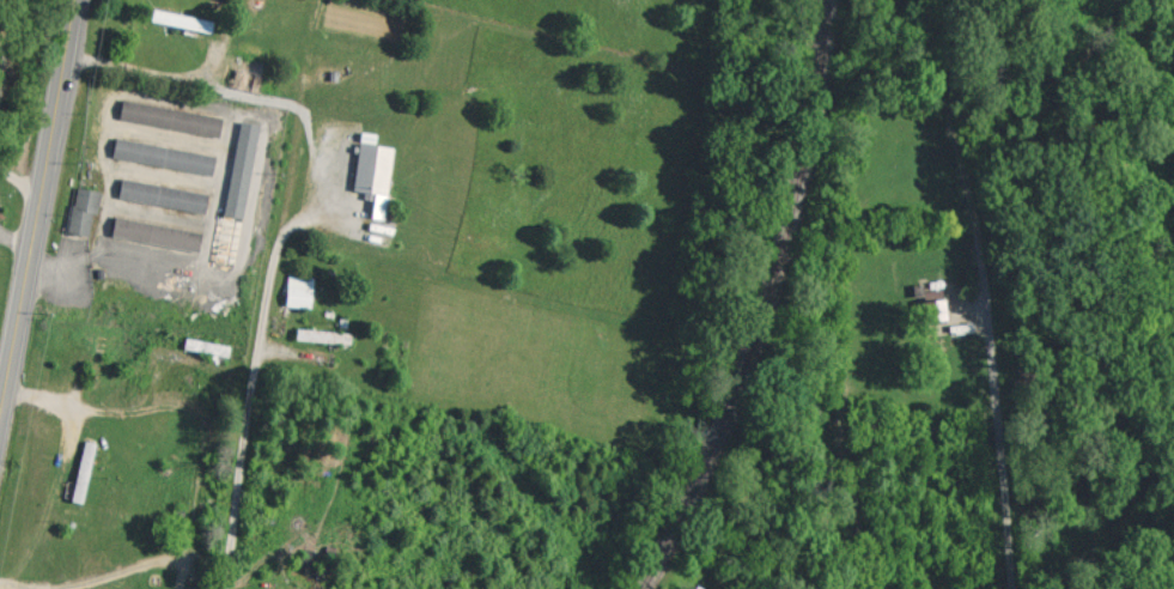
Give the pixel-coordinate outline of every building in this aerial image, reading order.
[(213,21),(170,12),(170,15),(162,13),(161,22),(211,33),(213,21)] [(118,119),(219,136),(222,116),(122,99),(118,119)] [(260,125),(241,121),(232,166),(250,170),(260,125)] [(212,174),(215,154),(115,137),(111,157),(212,174)] [(353,191),(365,192),(364,199),(373,200),(371,218),(384,220),(392,147),(358,143),(353,191)] [(118,199),(204,212),(207,192),(121,179),(118,199)] [(67,231),(89,236),(99,191),(76,186),(67,231)] [(111,236),(198,251),(201,232),(115,216),(111,236)] [(285,306),(311,308),(314,277),(288,274),(285,306)] [(945,321),(944,291),(920,292),(921,322),(945,321)] [(350,343),(351,331),(296,329),(295,341),(350,343)] [(71,500),(82,502),(95,441),(84,439),(71,500)]
